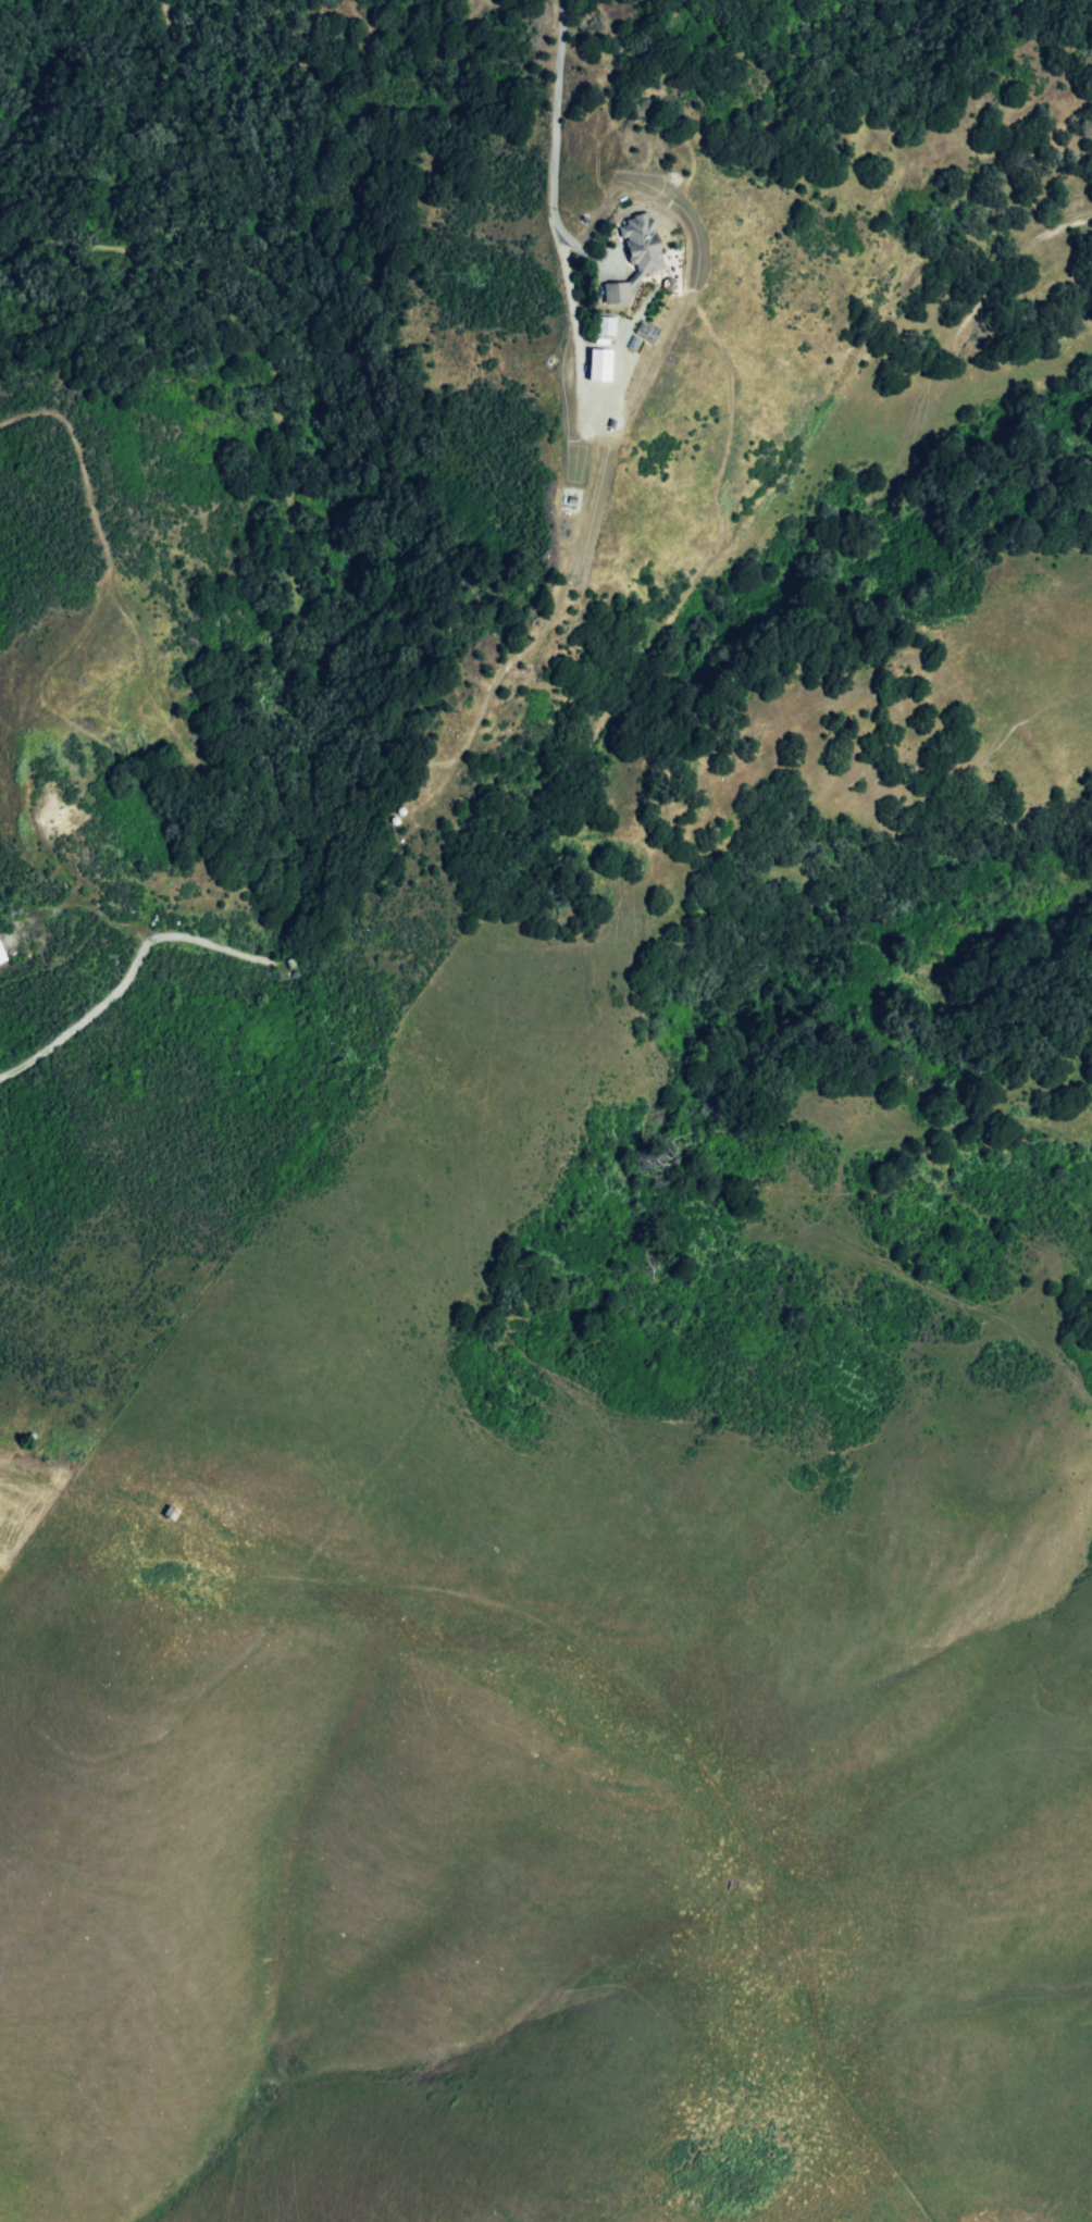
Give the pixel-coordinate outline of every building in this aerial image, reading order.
[(662,272),(656,233),(646,236),(643,214),(630,218),(630,222),(622,224),(624,231),(617,233),(618,241),(623,240),(628,265),(633,264),(635,278),(662,272)] [(604,311),(603,289),(624,287),(625,309),(604,311)] [(613,335),(614,317),(597,316),(596,334),(613,335)] [(608,362),(597,361),(599,343),(610,344),(608,362)] [(12,959),(0,965),(0,935),(12,959)]
